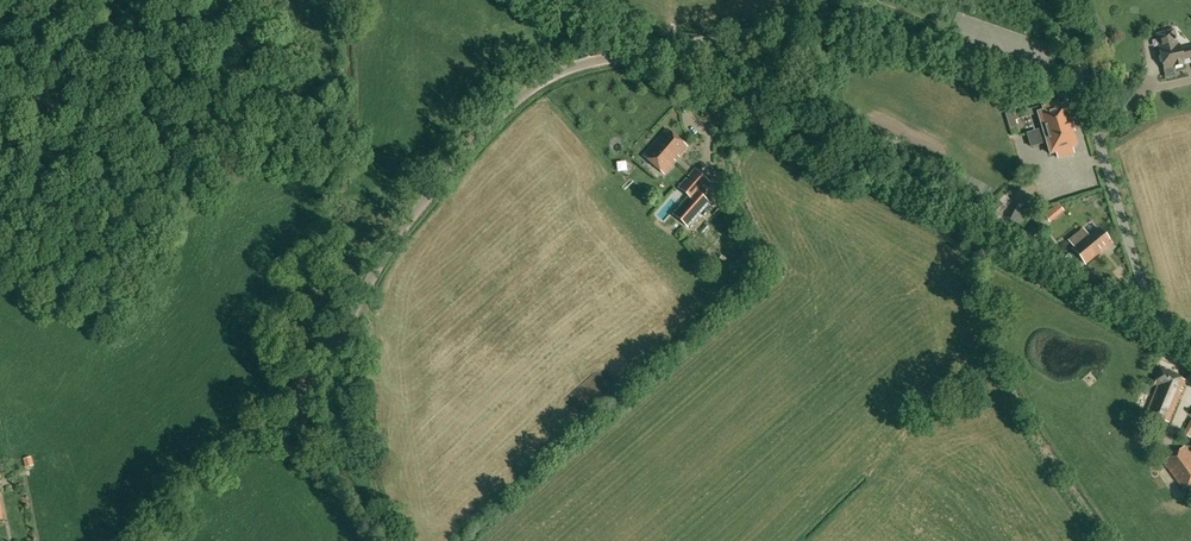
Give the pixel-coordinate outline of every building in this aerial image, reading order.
[(1160,50),(1164,69),(1183,65),(1182,59),(1190,58),(1190,48),(1180,50),(1179,45),(1177,46),(1174,31),(1157,35),(1161,49),(1160,50)] [(1030,116),(1035,131),(1038,141),(1046,139),(1050,155),(1057,153),(1058,159),(1073,154),(1072,149),(1078,147),(1065,105),(1059,107),(1057,101),(1042,106),(1044,112),(1038,113),(1036,108),(1006,117),(1010,130),(1017,128),(1015,121),(1030,116)] [(643,156),(663,174),(687,148),(667,129),(658,139),(657,137),(652,143),(653,144),(643,156)] [(700,194),(710,182),(695,169),(677,188),(688,197),(672,214),(688,228),(710,203),(700,194)] [(1006,203),(1003,200),(995,209),(999,212),(1006,203)] [(1011,207),(1007,204),(1000,213),(1003,216),(1011,207)] [(1049,223),(1063,212),(1056,204),(1042,215),(1049,223)] [(1024,228),(1030,216),(1016,209),(1010,220),(1024,228)] [(714,215),(709,221),(714,226),(719,220),(717,217),(714,215)] [(1107,250),(1105,247),(1110,243),(1099,229),(1089,237),(1088,236),(1079,243),(1092,258),(1100,252),(1102,254),(1107,250)] [(1168,422),(1185,381),(1160,370),(1154,384),(1158,386),(1146,413),(1168,422)] [(1182,434),(1190,439),(1190,419),(1182,434)] [(1184,447),(1163,462),(1182,489),(1190,483),(1190,457),(1184,447)] [(33,466),(31,457),(24,459),(26,468),(33,466)]
